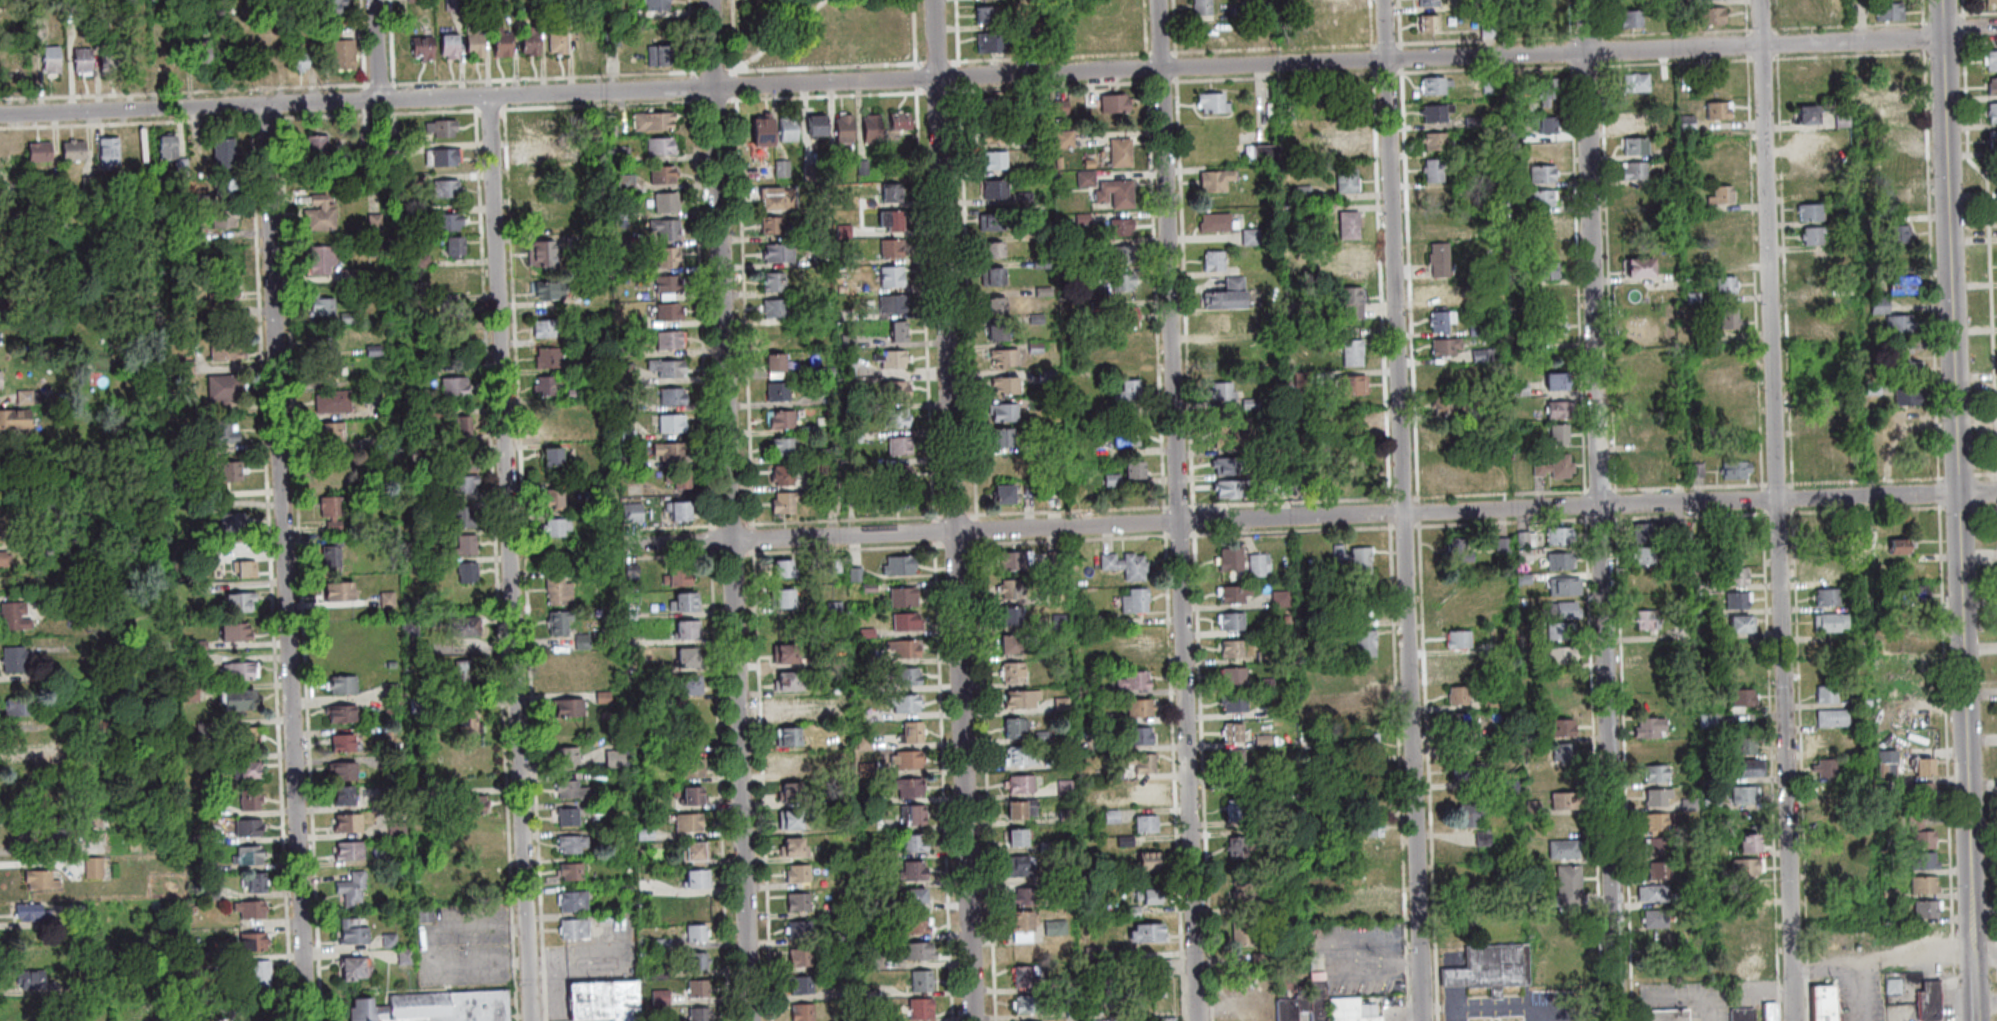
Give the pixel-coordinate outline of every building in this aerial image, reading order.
[(316,16),(315,0),(344,0),(344,6),(339,6),(340,15),(316,16)] [(444,12),(444,0),(460,0),(461,11),(444,12)] [(643,11),(642,0),(666,0),(666,10),(643,11)] [(1191,15),(1190,0),(1208,0),(1209,14),(1191,15)] [(1471,9),(1470,0),(1484,0),(1485,8),(1471,9)] [(1875,21),(1874,5),(1899,4),(1899,20),(1875,21)] [(603,17),(602,7),(616,6),(616,17),(603,17)] [(1231,7),(1246,6),(1247,17),(1231,17),(1231,7)] [(974,8),(996,7),(997,22),(974,23),(974,8)] [(105,24),(91,24),(91,8),(104,8),(105,24)] [(1721,24),(1698,25),(1697,9),(1721,8),(1721,24)] [(1639,11),(1639,27),(1618,28),(1617,11),(1639,11)] [(1434,15),(1435,32),(1416,32),(1416,16),(1434,15)] [(41,17),(42,33),(29,33),(28,18),(41,17)] [(1213,43),(1213,22),(1196,22),(1196,43),(1213,43)] [(1479,37),(1478,22),(1492,22),(1493,36),(1479,37)] [(492,26),(499,26),(499,33),(508,33),(509,56),(493,57),(492,26)] [(465,56),(464,27),(474,27),(474,34),(481,33),(482,57),(471,58),(471,55),(465,56)] [(520,51),(519,27),(536,27),(537,55),(526,55),(525,51),(520,51)] [(577,52),(595,52),(595,28),(577,28),(577,52)] [(554,55),(554,51),(547,51),(546,31),(564,30),(565,54),(554,55)] [(603,46),(603,33),(617,32),(617,45),(603,46)] [(974,33),(987,32),(987,35),(1000,35),(1000,52),(975,53),(974,33)] [(438,36),(455,35),(456,58),(444,58),(444,55),(439,55),(438,36)] [(259,37),(276,36),(277,63),(260,64),(259,37)] [(410,57),(410,38),(430,37),(431,59),(418,59),(418,56),(410,57)] [(329,40),(351,39),(352,68),(327,69),(326,61),(330,61),(329,40)] [(41,46),(57,46),(58,72),(41,72),(41,46)] [(208,62),(188,63),(187,47),(207,46),(208,62)] [(646,47),(669,46),(670,66),(647,67),(646,47)] [(72,72),(71,49),(89,48),(89,71),(72,72)] [(98,75),(97,51),(106,51),(106,53),(117,52),(117,72),(109,72),(109,75),(98,75)] [(1983,52),(1996,51),(1996,70),(1984,71),(1983,52)] [(290,69),(289,55),(305,54),(305,68),(290,69)] [(1645,74),(1646,91),(1621,92),(1620,75),(1645,74)] [(1419,78),(1442,77),(1442,80),(1449,80),(1449,86),(1442,86),(1442,94),(1420,95),(1419,78)] [(1480,93),(1479,78),(1489,78),(1489,93),(1480,93)] [(1547,107),(1538,107),(1537,79),(1554,78),(1555,98),(1547,99),(1547,107)] [(1988,78),(1996,78),(1996,95),(1986,95),(1985,83),(1988,83),(1988,78)] [(1100,111),(1130,111),(1130,93),(1100,93),(1100,111)] [(1227,112),(1200,112),(1199,103),(1194,103),(1194,95),(1220,94),(1220,103),(1226,103),(1227,112)] [(1853,105),(1853,94),(1867,94),(1868,105),(1853,105)] [(1704,120),(1704,103),(1727,102),(1728,119),(1704,120)] [(1986,103),(1996,103),(1996,122),(1986,123),(1986,103)] [(1878,105),(1902,104),(1902,121),(1879,121),(1878,105)] [(1450,105),(1450,112),(1443,113),(1443,121),(1421,122),(1420,106),(1450,105)] [(1797,126),(1796,108),(1815,107),(1816,125),(1797,126)] [(633,129),(673,129),(673,111),(633,111),(633,129)] [(911,111),(891,111),(891,128),(911,128),(911,111)] [(807,135),(826,135),(826,113),(807,113),(807,135)] [(853,113),(839,113),(839,116),(835,116),(835,142),(853,142),(853,113)] [(1621,114),(1644,113),(1645,130),(1622,131),(1621,114)] [(1833,127),(1833,115),(1846,114),(1847,127),(1833,127)] [(526,134),(552,134),(552,115),(526,115),(526,134)] [(773,144),(773,115),(753,115),(753,144),(773,144)] [(779,140),(797,140),(797,115),(779,115),(779,140)] [(1677,132),(1677,116),(1691,115),(1692,131),(1677,132)] [(864,140),(880,140),(880,117),(864,117),(864,140)] [(1476,117),(1477,126),(1463,127),(1463,117),(1476,117)] [(1528,128),(1528,118),(1553,117),(1553,133),(1537,134),(1537,128),(1528,128)] [(456,135),(456,119),(426,119),(426,135),(456,135)] [(1334,150),(1334,137),(1327,137),(1327,130),(1334,129),(1333,122),(1345,122),(1345,131),(1352,130),(1352,150),(1334,150)] [(395,127),(383,128),(384,143),(396,142),(395,127)] [(1904,128),(1905,144),(1885,145),(1885,129),(1904,128)] [(1521,138),(1505,139),(1504,129),(1521,129),(1521,138)] [(1073,130),(1054,130),(1054,147),(1073,147),(1073,130)] [(1827,130),(1799,130),(1799,148),(1827,148),(1827,130)] [(367,132),(357,133),(358,148),(368,147),(367,132)] [(1986,132),(1996,132),(1996,150),(1987,151),(1986,132)] [(327,133),(305,133),(305,153),(327,153),(327,133)] [(1421,134),(1443,133),(1443,141),(1450,141),(1451,148),(1422,149),(1421,134)] [(157,159),(173,159),(172,136),(157,137),(157,159)] [(647,136),(647,153),(674,153),(674,136),(647,136)] [(1109,166),(1132,166),(1132,137),(1109,137),(1109,166)] [(230,138),(211,139),(212,169),(231,168),(230,138)] [(1645,138),(1646,154),(1622,155),(1621,139),(1645,138)] [(96,139),(98,169),(110,169),(109,165),(117,165),(116,139),(96,139)] [(1558,140),(1541,140),(1541,157),(1558,157),(1558,140)] [(26,162),(49,161),(48,142),(25,143),(26,162)] [(83,160),(82,142),(61,143),(61,160),(83,160)] [(551,144),(527,144),(527,161),(551,161),(551,144)] [(630,159),(629,145),(613,146),(614,160),(630,159)] [(1244,164),(1243,146),(1274,145),(1274,163),(1244,164)] [(458,165),(458,148),(425,148),(425,165),(458,165)] [(1006,168),(1006,150),(982,150),(982,168),(1006,168)] [(1883,169),(1911,169),(1911,151),(1883,151),(1883,169)] [(1799,154),(1799,171),(1822,171),(1822,154),(1799,154)] [(185,159),(174,159),(175,177),(186,176),(185,159)] [(787,177),(787,160),(773,160),(774,177),(787,177)] [(864,160),(855,161),(855,171),(865,170),(864,160)] [(1423,182),(1422,161),(1439,160),(1440,182),(1423,182)] [(1733,178),(1733,161),(1708,161),(1708,178),(1733,178)] [(1619,163),(1643,162),(1644,178),(1620,179),(1619,163)] [(838,175),(838,163),(827,163),(827,175),(838,175)] [(650,182),(676,182),(676,165),(650,165),(650,182)] [(1551,181),(1528,182),(1527,166),(1551,165),(1551,181)] [(817,166),(802,167),(803,183),(818,182),(817,166)] [(1334,193),(1333,170),(1353,170),(1354,193),(1334,193)] [(530,183),(548,183),(548,171),(530,172),(530,183)] [(1078,172),(1078,187),(1097,186),(1097,171),(1078,172)] [(1197,173),(1231,171),(1232,181),(1223,181),(1223,191),(1198,192),(1197,173)] [(635,174),(619,174),(619,188),(635,187),(635,174)] [(1453,185),(1453,174),(1466,174),(1466,184),(1453,185)] [(903,201),(903,175),(881,175),(881,201),(903,201)] [(93,191),(81,192),(80,177),(92,177),(93,191)] [(1009,198),(1009,178),(983,178),(983,198),(1009,198)] [(1865,178),(1879,178),(1879,190),(1865,190),(1865,178)] [(458,196),(458,179),(436,179),(436,196),(458,196)] [(1133,179),(1101,179),(1101,189),(1094,190),(1094,201),(1111,201),(1111,208),(1134,207),(1133,179)] [(212,181),(213,197),(237,196),(237,180),(212,181)] [(1308,201),(1292,201),(1291,186),(1308,185),(1308,201)] [(1650,202),(1650,185),(1625,185),(1626,202),(1650,202)] [(1730,203),(1704,204),(1704,197),(1711,197),(1711,187),(1729,186),(1730,203)] [(784,187),(762,187),(762,209),(784,209),(784,187)] [(1443,188),(1444,205),(1424,205),(1423,199),(1421,199),(1420,189),(1443,188)] [(1883,190),(1906,189),(1907,205),(1883,206),(1883,190)] [(1527,208),(1527,191),(1550,190),(1550,207),(1527,208)] [(655,191),(655,211),(678,211),(678,191),(655,191)] [(310,207),(303,207),(303,229),(334,229),(334,193),(310,193),(310,207)] [(207,195),(207,205),(193,205),(193,195),(207,195)] [(1696,209),(1678,210),(1678,200),(1696,199),(1696,209)] [(1519,212),(1502,212),(1502,202),(1518,202),(1519,212)] [(1816,204),(1816,221),(1797,222),(1797,205),(1816,204)] [(629,205),(615,206),(615,218),(629,218),(629,205)] [(419,206),(406,206),(406,217),(419,217),(419,206)] [(1006,206),(980,206),(980,228),(1006,228),(1006,206)] [(903,208),(879,208),(879,229),(903,229),(903,208)] [(212,211),(232,210),(233,228),(212,229),(212,211)] [(434,229),(461,229),(461,211),(434,211),(434,229)] [(1356,239),(1337,240),(1336,212),(1355,211),(1356,239)] [(1849,212),(1849,225),(1836,225),(1836,213),(1849,212)] [(378,214),(365,214),(366,232),(379,231),(378,214)] [(1199,215),(1227,214),(1227,231),(1196,232),(1196,223),(1199,223),(1199,215)] [(1429,232),(1450,232),(1450,214),(1429,214),(1429,232)] [(1553,230),(1529,231),(1529,215),(1552,214),(1553,230)] [(1735,214),(1716,214),(1716,232),(1735,232),(1735,214)] [(763,215),(763,232),(783,232),(783,215),(763,215)] [(1133,217),(1110,217),(1110,233),(1133,233),(1133,217)] [(649,228),(658,228),(658,239),(680,239),(680,218),(649,218),(649,228)] [(849,237),(848,225),(834,225),(835,238),(849,237)] [(1905,226),(1906,241),(1883,242),(1883,226),(1905,226)] [(200,228),(200,241),(187,241),(186,228),(200,228)] [(1802,229),(1819,228),(1820,245),(1803,246),(1802,229)] [(1240,246),(1239,230),(1256,230),(1257,245),(1240,246)] [(616,245),(630,245),(630,233),(616,233),(616,245)] [(463,234),(445,234),(445,254),(463,254),(463,234)] [(1540,237),(1540,254),(1560,254),(1560,237),(1540,237)] [(880,238),(880,256),(904,256),(904,238),(880,238)] [(554,265),(554,241),(531,241),(531,265),(554,265)] [(985,256),(1004,256),(1004,241),(985,241),(985,256)] [(793,243),(763,243),(763,260),(793,260),(793,243)] [(1444,243),(1446,277),(1430,278),(1430,264),(1426,264),(1425,254),(1428,254),(1428,243),(1444,243)] [(1133,244),(1115,244),(1115,262),(1133,262),(1133,244)] [(303,275),(327,274),(327,266),(334,266),(333,245),(312,246),(313,267),(303,268),(303,275)] [(658,246),(658,269),(678,269),(678,246),(658,246)] [(1334,262),(1334,247),(1360,246),(1361,261),(1334,262)] [(1220,251),(1221,271),(1201,272),(1201,260),(1203,260),(1202,252),(1220,251)] [(1851,252),(1851,264),(1839,265),(1838,253),(1851,252)] [(827,266),(827,253),(812,254),(813,267),(827,266)] [(426,255),(413,256),(414,268),(427,268),(426,255)] [(1822,258),(1822,275),(1800,276),(1800,259),(1822,258)] [(1650,259),(1651,277),(1625,278),(1624,260),(1650,259)] [(1532,279),(1531,263),(1555,262),(1555,278),(1532,279)] [(903,285),(903,264),(881,264),(881,285),(903,285)] [(987,284),(1005,284),(1005,266),(987,266),(987,284)] [(1363,283),(1363,268),(1342,268),(1342,283),(1363,283)] [(352,269),(337,269),(338,283),(353,283),(352,269)] [(440,271),(440,289),(465,289),(465,270),(440,271)] [(784,271),(764,271),(764,291),(784,291),(784,271)] [(1113,289),(1136,289),(1136,273),(1113,273),(1113,289)] [(680,275),(656,275),(656,291),(680,291),(680,275)] [(1222,278),(1240,277),(1241,308),(1202,309),(1202,293),(1223,293),(1222,278)] [(1733,294),(1715,295),(1714,278),(1732,277),(1733,294)] [(1886,295),(1886,278),(1916,277),(1917,294),(1886,295)] [(232,279),(233,298),(206,299),(205,280),(232,279)] [(535,281),(535,299),(562,299),(562,281),(535,281)] [(1428,302),(1427,295),(1424,295),(1423,284),(1452,283),(1453,301),(1428,302)] [(1564,286),(1532,286),(1532,303),(1564,303),(1564,286)] [(1805,302),(1826,302),(1826,286),(1805,286),(1805,302)] [(1360,318),(1342,319),(1342,303),(1336,304),(1336,288),(1359,287),(1360,318)] [(315,310),(315,315),(333,314),(333,298),(322,298),(322,289),(310,289),(310,310),(315,310)] [(1697,293),(1698,303),(1684,303),(1684,293),(1697,293)] [(878,295),(878,311),(910,311),(910,295),(878,295)] [(425,304),(425,296),(412,296),(412,304),(425,304)] [(1006,313),(1006,296),(987,296),(987,313),(1006,313)] [(788,316),(788,298),(763,298),(763,316),(788,316)] [(1868,298),(1885,298),(1886,313),(1869,314),(1868,298)] [(214,320),(238,320),(238,300),(214,300),(214,320)] [(467,319),(467,301),(442,301),(442,319),(467,319)] [(1282,302),(1297,301),(1297,314),(1283,315),(1282,302)] [(681,302),(656,302),(656,319),(681,319),(681,302)] [(1138,326),(1138,305),(1120,305),(1120,326),(1138,326)] [(1719,330),(1718,310),(1734,309),(1734,320),(1737,320),(1737,327),(1734,327),(1734,329),(1719,330)] [(1452,312),(1453,323),(1444,323),(1445,332),(1429,332),(1429,313),(1452,312)] [(338,313),(338,324),(352,323),(351,313),(338,313)] [(1545,336),(1544,316),(1562,315),(1562,335),(1545,336)] [(1884,316),(1908,315),(1908,332),(1884,333),(1884,316)] [(1824,333),(1803,334),(1803,318),(1823,317),(1824,333)] [(560,319),(533,319),(533,336),(560,336),(560,319)] [(907,320),(891,320),(891,339),(907,340),(907,320)] [(411,324),(411,335),(423,334),(423,324),(411,324)] [(1006,324),(988,324),(988,339),(1006,339),(1006,324)] [(1466,326),(1481,325),(1481,335),(1467,335),(1466,326)] [(765,345),(791,345),(791,326),(765,326),(765,345)] [(467,350),(467,329),(442,329),(442,350),(467,350)] [(684,329),(656,329),(656,348),(684,348),(684,329)] [(1855,339),(1841,339),(1841,330),(1855,329),(1855,339)] [(312,330),(312,350),(337,350),(337,330),(312,330)] [(1524,349),(1523,337),(1538,336),(1539,348),(1524,349)] [(820,338),(820,347),(835,347),(835,338),(820,338)] [(1457,350),(1451,350),(1451,356),(1429,357),(1429,339),(1457,338),(1457,350)] [(1341,365),(1340,340),(1359,339),(1360,365),(1341,365)] [(208,360),(207,343),(235,342),(236,359),(208,360)] [(1121,360),(1141,360),(1141,342),(1121,342),(1121,360)] [(1909,353),(1896,354),(1896,344),(1909,343),(1909,353)] [(1568,344),(1542,344),(1542,364),(1568,364),(1568,344)] [(379,345),(364,345),(364,356),(379,355),(379,345)] [(559,347),(535,347),(535,367),(559,367),(559,347)] [(1490,347),(1492,361),(1470,363),(1469,349),(1490,347)] [(990,348),(990,366),(1018,366),(1018,348),(990,348)] [(873,367),(908,367),(908,350),(873,350),(873,367)] [(766,377),(785,377),(785,353),(766,353),(766,377)] [(842,376),(856,377),(856,354),(841,354),(842,376)] [(648,369),(656,369),(656,376),(684,376),(684,358),(648,358),(648,369)] [(332,381),(332,360),(316,360),(316,381),(332,381)] [(191,361),(176,362),(177,376),(192,375),(191,361)] [(1915,361),(1915,362),(1919,362),(1920,371),(1915,371),(1915,378),(1894,379),(1893,362),(1915,361)] [(436,374),(436,363),(422,363),(423,374),(436,374)] [(832,366),(818,367),(818,378),(833,376),(832,366)] [(1292,372),(1307,371),(1308,386),(1292,386),(1292,372)] [(1566,389),(1544,390),(1544,374),(1565,373),(1566,389)] [(206,376),(237,375),(238,400),(207,401),(206,376)] [(466,396),(466,375),(442,375),(442,396),(466,396)] [(991,393),(1018,393),(1018,375),(991,375),(991,393)] [(535,395),(556,395),(556,376),(535,376),(535,395)] [(1363,395),(1337,396),(1337,384),(1333,384),(1333,378),(1362,377),(1363,395)] [(1139,378),(1122,378),(1122,389),(1114,389),(1114,400),(1139,400),(1139,378)] [(909,379),(882,379),(882,398),(909,398),(909,379)] [(766,400),(788,400),(788,381),(766,381),(766,400)] [(1210,383),(1228,382),(1229,392),(1232,392),(1232,400),(1211,400),(1210,383)] [(1523,382),(1524,395),(1510,396),(1509,383),(1523,382)] [(1878,395),(1863,395),(1862,385),(1877,384),(1878,395)] [(684,386),(660,386),(660,404),(684,404),(684,386)] [(378,387),(363,388),(364,402),(378,402),(378,387)] [(350,411),(350,388),(315,388),(315,411),(350,411)] [(1829,400),(1829,388),(1812,388),(1812,400),(1829,400)] [(1893,406),(1892,389),(1913,389),(1914,392),(1917,392),(1918,405),(1893,406)] [(30,404),(15,404),(14,391),(30,391),(30,404)] [(1451,412),(1432,413),(1431,396),(1450,395),(1451,412)] [(1239,399),(1256,398),(1256,408),(1239,409),(1239,399)] [(1545,419),(1544,402),(1571,401),(1571,418),(1545,419)] [(991,420),(1018,420),(1018,403),(991,403),(991,420)] [(207,404),(207,415),(193,415),(192,405),(207,404)] [(908,426),(908,407),(881,407),(881,426),(908,426)] [(28,426),(0,427),(0,411),(27,410),(28,426)] [(773,415),(768,415),(768,427),(794,427),(794,410),(773,410),(773,415)] [(570,412),(541,412),(541,431),(570,431),(570,412)] [(661,430),(686,430),(686,413),(661,413),(661,430)] [(1723,414),(1723,432),(1742,432),(1742,414),(1723,414)] [(471,415),(450,415),(450,437),(471,437),(471,415)] [(1341,435),(1340,419),(1362,418),(1362,434),(1341,435)] [(1631,420),(1651,420),(1651,435),(1632,436),(1631,420)] [(318,422),(319,441),(344,440),(343,421),(318,422)] [(1435,441),(1453,441),(1453,421),(1435,421),(1435,441)] [(206,429),(212,428),(212,423),(230,422),(230,426),(233,426),(234,432),(236,431),(237,442),(221,443),(222,452),(207,453),(206,429)] [(1217,424),(1241,423),(1241,447),(1213,448),(1212,431),(1217,431),(1217,424)] [(1565,444),(1549,445),(1548,425),(1564,425),(1565,444)] [(1114,445),(1139,445),(1139,428),(1114,428),(1114,445)] [(862,429),(862,441),(848,441),(848,429),(862,429)] [(990,449),(1008,449),(1008,430),(990,430),(990,449)] [(910,453),(910,433),(887,433),(888,453),(910,453)] [(373,437),(374,448),(387,448),(387,436),(373,437)] [(771,436),(771,455),(796,455),(796,436),(771,436)] [(1669,436),(1682,436),(1682,449),(1669,450),(1669,436)] [(1271,454),(1271,441),(1286,440),(1286,453),(1271,454)] [(1326,450),(1312,451),(1312,440),(1326,440),(1326,450)] [(653,459),(681,460),(682,442),(653,442),(653,459)] [(1364,463),(1346,464),(1345,445),(1363,444),(1364,463)] [(562,446),(543,446),(543,466),(562,466),(562,446)] [(832,459),(832,449),(818,449),(819,459),(832,459)] [(467,454),(443,454),(443,473),(469,472),(467,454)] [(991,473),(1013,474),(1013,455),(992,454),(991,473)] [(1567,478),(1549,479),(1549,472),(1542,472),(1542,476),(1530,476),(1530,461),(1541,461),(1541,465),(1548,465),(1548,455),(1566,454),(1566,463),(1570,463),(1571,473),(1567,473),(1567,478)] [(1635,479),(1660,479),(1660,455),(1635,455),(1635,479)] [(319,482),(339,482),(339,456),(319,456),(319,482)] [(1240,458),(1241,475),(1213,476),(1212,459),(1240,458)] [(216,463),(238,462),(238,480),(217,481),(216,463)] [(1720,463),(1741,462),(1742,464),(1747,464),(1748,473),(1742,473),(1742,479),(1721,480),(1720,463)] [(1122,480),(1142,480),(1142,463),(1122,463),(1122,480)] [(771,484),(794,484),(794,464),(771,464),(771,484)] [(887,464),(887,482),(915,482),(915,464),(887,464)] [(1689,478),(1688,464),(1701,464),(1702,477),(1689,478)] [(690,488),(690,470),(672,470),(672,488),(690,488)] [(1116,488),(1116,474),(1101,475),(1101,488),(1116,488)] [(475,475),(447,477),(448,494),(471,493),(471,484),(475,483),(475,475)] [(1213,481),(1241,480),(1242,497),(1213,498),(1213,481)] [(543,506),(563,506),(563,487),(543,487),(543,506)] [(991,487),(991,506),(1010,506),(1010,487),(991,487)] [(772,491),(772,512),(796,512),(796,491),(772,491)] [(851,492),(844,491),(843,505),(850,505),(851,492)] [(909,493),(887,493),(887,508),(909,508),(909,493)] [(320,518),(341,518),(341,495),(319,495),(320,518)] [(691,501),(669,501),(669,520),(691,520),(691,501)] [(642,522),(642,502),(622,502),(622,522),(642,522)] [(477,525),(477,505),(452,505),(452,525),(477,525)] [(218,515),(240,514),(241,531),(219,532),(218,515)] [(543,535),(566,535),(566,518),(543,518),(543,535)] [(1829,519),(1811,519),(1811,533),(1829,533),(1829,519)] [(1742,520),(1718,521),(1719,538),(1742,537),(1742,520)] [(1674,521),(1674,537),(1683,537),(1683,521),(1674,521)] [(1668,541),(1668,522),(1633,522),(1633,541),(1668,541)] [(1691,522),(1692,536),(1700,536),(1700,522),(1691,522)] [(1568,527),(1569,544),(1545,545),(1544,528),(1568,527)] [(16,565),(15,545),(10,545),(9,528),(0,528),(0,565),(16,565)] [(1526,546),(1515,547),(1514,532),(1525,531),(1526,533),(1526,546)] [(454,554),(476,554),(476,533),(458,533),(458,546),(454,546),(454,554)] [(1507,538),(1508,553),(1494,553),(1494,538),(1507,538)] [(1470,562),(1441,563),(1440,553),(1445,553),(1445,540),(1469,539),(1470,562)] [(1904,555),(1887,556),(1886,541),(1904,540),(1904,555)] [(1350,546),(1350,550),(1343,550),(1343,543),(1333,544),(1333,562),(1351,562),(1351,573),(1372,572),(1371,546),(1350,546)] [(323,544),(323,566),(340,566),(340,544),(323,544)] [(1218,570),(1242,570),(1242,547),(1221,547),(1221,555),(1218,555),(1218,570)] [(1657,563),(1657,547),(1633,547),(1633,563),(1657,563)] [(1516,561),(1515,551),(1528,550),(1529,560),(1516,561)] [(996,551),(996,570),(1026,570),(1026,551),(996,551)] [(1044,552),(1045,568),(1060,567),(1060,552),(1044,552)] [(1138,554),(1138,552),(1123,552),(1123,558),(1116,558),(1116,552),(1100,552),(1100,568),(1124,568),(1124,579),(1144,579),(1144,554),(1138,554)] [(1548,569),(1570,569),(1570,552),(1548,552),(1548,569)] [(1265,553),(1249,553),(1249,576),(1265,576),(1265,553)] [(914,554),(883,554),(883,573),(914,573),(914,554)] [(796,576),(796,558),(773,558),(773,576),(796,576)] [(837,559),(825,560),(826,576),(838,576),(837,559)] [(459,572),(460,582),(477,581),(476,560),(457,562),(458,573),(459,572)] [(252,561),(252,577),(231,577),(231,562),(252,561)] [(1816,581),(1845,581),(1845,563),(1816,563),(1816,581)] [(635,565),(636,577),(624,577),(624,565),(635,565)] [(862,565),(848,566),(849,582),(862,582),(862,565)] [(1748,566),(1726,566),(1726,584),(1748,584),(1748,566)] [(589,577),(578,578),(577,568),(588,568),(589,577)] [(692,568),(669,568),(669,584),(692,584),(692,568)] [(15,590),(15,574),(0,574),(0,590),(15,590)] [(1514,575),(1529,574),(1529,583),(1514,584),(1514,575)] [(546,606),(570,604),(569,583),(561,584),(560,578),(543,579),(544,591),(545,591),(546,606)] [(1547,579),(1572,578),(1572,596),(1548,597),(1547,579)] [(1001,598),(1021,598),(1021,579),(1001,579),(1001,598)] [(1707,579),(1692,580),(1692,591),(1708,590),(1707,579)] [(324,581),(324,600),(353,600),(353,581),(324,581)] [(876,582),(863,583),(863,592),(876,592),(876,582)] [(1221,585),(1221,602),(1245,602),(1245,594),(1251,594),(1251,584),(1221,585)] [(889,586),(889,604),(916,604),(916,586),(889,586)] [(1923,586),(1924,603),(1899,604),(1898,587),(1923,586)] [(793,607),(793,587),(773,587),(773,607),(793,607)] [(1061,588),(1047,587),(1047,602),(1061,602),(1061,588)] [(1129,594),(1121,595),(1121,611),(1149,611),(1148,587),(1129,587),(1129,594)] [(1835,588),(1836,605),(1814,606),(1813,589),(1835,588)] [(393,590),(380,591),(380,606),(393,605),(393,590)] [(1286,590),(1269,590),(1269,608),(1286,608),(1286,590)] [(672,591),(672,610),(699,610),(699,591),(672,591)] [(1751,608),(1751,591),(1726,591),(1726,608),(1751,608)] [(27,604),(26,593),(41,593),(41,603),(27,604)] [(252,593),(252,602),(247,602),(247,612),(225,613),(224,594),(252,593)] [(827,600),(827,609),(842,610),(842,600),(827,600)] [(1573,602),(1573,609),(1577,608),(1577,618),(1548,619),(1547,603),(1573,602)] [(18,631),(0,631),(0,604),(23,603),(23,615),(17,615),(17,620),(28,620),(29,629),(18,629),(18,631)] [(1709,604),(1694,604),(1695,616),(1709,615),(1709,604)] [(1002,605),(1002,625),(1021,625),(1021,605),(1002,605)] [(1660,628),(1660,609),(1636,609),(1636,628),(1660,628)] [(564,634),(563,619),(569,619),(568,611),(546,612),(546,618),(543,619),(544,623),(546,622),(547,635),(564,634)] [(892,629),(919,629),(919,611),(892,611),(892,629)] [(1244,629),(1244,611),(1218,611),(1218,629),(1244,629)] [(1052,613),(1067,613),(1067,625),(1052,625),(1052,613)] [(415,614),(398,614),(399,640),(410,640),(410,636),(415,635),(415,614)] [(1115,614),(1097,614),(1097,624),(1115,624),(1115,614)] [(1729,631),(1754,631),(1754,614),(1729,614),(1729,631)] [(1811,616),(1815,616),(1815,615),(1836,614),(1836,615),(1844,615),(1844,628),(1836,629),(1836,632),(1816,632),(1811,632),(1811,616)] [(478,634),(478,615),(452,615),(452,634),(478,634)] [(1348,631),(1349,619),(1334,618),(1334,630),(1348,631)] [(676,619),(676,638),(699,638),(699,619),(676,619)] [(776,637),(799,637),(799,619),(776,619),(776,637)] [(1571,622),(1572,638),(1545,639),(1544,623),(1571,622)] [(248,632),(248,642),(219,643),(218,626),(244,625),(245,633),(248,632)] [(1686,625),(1670,626),(1671,640),(1687,639),(1686,625)] [(872,628),(856,629),(856,640),(872,639),(872,628)] [(1354,657),(1353,631),(1371,630),(1372,657),(1354,657)] [(1467,631),(1468,647),(1445,648),(1444,641),(1446,641),(1445,631),(1467,631)] [(1146,632),(1123,632),(1123,655),(1146,655),(1146,632)] [(1850,634),(1863,633),(1864,647),(1850,648),(1850,634)] [(586,650),(573,650),(572,635),(586,634),(586,650)] [(1001,634),(1001,653),(1020,653),(1020,634),(1001,634)] [(627,639),(639,639),(639,652),(627,652),(627,639)] [(886,656),(919,656),(919,639),(886,639),(886,656)] [(1244,639),(1221,639),(1221,656),(1244,656),(1244,639)] [(203,641),(190,642),(190,652),(204,651),(203,641)] [(777,664),(800,663),(800,641),(777,642),(777,664)] [(1480,643),(1494,643),(1495,653),(1481,654),(1480,643)] [(1572,646),(1573,660),(1568,660),(1568,663),(1546,663),(1545,647),(1572,646)] [(700,647),(678,647),(678,665),(700,665),(700,647)] [(22,672),(1,673),(0,648),(21,648),(21,652),(28,651),(29,664),(21,664),(22,672)] [(1816,649),(1816,669),(1846,669),(1846,649),(1816,649)] [(1254,652),(1255,663),(1268,662),(1267,651),(1254,652)] [(204,664),(189,665),(189,653),(204,653),(204,664)] [(843,670),(842,655),(830,655),(830,671),(843,670)] [(1465,659),(1466,675),(1446,676),(1446,666),(1447,666),(1447,659),(1465,659)] [(1531,659),(1532,668),(1518,669),(1517,659),(1531,659)] [(452,661),(453,689),(475,689),(474,660),(452,661)] [(1000,662),(1000,681),(1024,681),(1024,662),(1000,662)] [(226,664),(249,663),(250,680),(227,681),(226,664)] [(1730,663),(1730,680),(1753,680),(1753,663),(1730,663)] [(920,684),(920,666),(894,666),(894,684),(920,684)] [(1221,666),(1221,683),(1246,683),(1246,666),(1221,666)] [(41,682),(41,670),(56,669),(57,681),(41,682)] [(1150,670),(1124,670),(1124,678),(1116,678),(1116,687),(1150,687),(1150,670)] [(1495,670),(1495,680),(1480,681),(1480,671),(1495,670)] [(777,690),(802,690),(802,672),(777,672),(777,690)] [(1578,696),(1579,672),(1556,672),(1555,695),(1578,696)] [(356,692),(356,675),(327,675),(327,692),(356,692)] [(701,675),(678,675),(678,694),(701,694),(701,675)] [(1258,677),(1258,690),(1275,689),(1275,677),(1258,677)] [(381,683),(382,698),(396,697),(395,682),(381,683)] [(866,683),(851,683),(851,693),(867,693),(866,683)] [(1446,687),(1464,686),(1465,703),(1447,704),(1446,687)] [(1814,686),(1833,686),(1833,702),(1815,703),(1814,686)] [(180,702),(179,687),(195,687),(195,701),(180,702)] [(1040,689),(1004,689),(1004,707),(1040,707),(1040,689)] [(1731,689),(1730,712),(1751,713),(1751,690),(1731,689)] [(251,690),(251,710),(221,711),(220,691),(251,690)] [(594,704),(594,693),(607,692),(607,703),(594,704)] [(887,710),(922,710),(922,694),(887,694),(887,710)] [(1248,710),(1248,694),(1219,694),(1219,710),(1248,710)] [(1054,696),(1055,711),(1069,710),(1068,695),(1054,696)] [(1854,696),(1868,695),(1868,706),(1854,706),(1854,696)] [(396,698),(382,699),(382,714),(396,713),(396,698)] [(424,698),(408,698),(409,714),(424,713),(424,698)] [(580,714),(579,698),(549,699),(549,706),(552,706),(552,715),(580,714)] [(779,716),(800,716),(800,698),(779,698),(779,716)] [(1127,715),(1153,715),(1153,698),(1127,698),(1127,715)] [(1481,699),(1496,698),(1497,708),(1481,709),(1481,699)] [(28,715),(2,716),(2,707),(4,707),(4,700),(28,699),(28,715)] [(1341,702),(1327,702),(1327,713),(1342,713),(1341,702)] [(328,704),(328,722),(356,722),(356,704),(328,704)] [(1254,707),(1254,718),(1269,717),(1269,707),(1254,707)] [(1373,707),(1358,707),(1357,728),(1373,727),(1373,707)] [(477,708),(459,708),(459,732),(477,732),(477,708)] [(74,723),(60,724),(59,710),(73,709),(74,723)] [(1844,709),(1844,725),(1814,726),(1814,710),(1844,709)] [(1905,710),(1905,727),(1934,727),(1934,710),(1905,710)] [(1110,713),(1095,714),(1096,722),(1110,722),(1110,713)] [(1447,714),(1466,713),(1466,723),(1473,722),(1473,729),(1448,730),(1447,714)] [(1699,726),(1715,726),(1715,713),(1699,713),(1699,726)] [(1026,716),(1004,716),(1004,734),(1026,734),(1026,716)] [(1665,736),(1665,716),(1634,716),(1634,736),(1665,736)] [(1547,737),(1546,719),(1570,718),(1571,736),(1547,737)] [(903,721),(903,740),(924,740),(924,721),(903,721)] [(194,723),(206,722),(207,733),(195,733),(194,723)] [(1223,722),(1223,740),(1243,740),(1243,722),(1223,722)] [(1128,743),(1153,743),(1153,725),(1128,725),(1128,743)] [(777,726),(777,744),(801,744),(801,726),(777,726)] [(1491,736),(1491,726),(1503,726),(1504,736),(1491,736)] [(234,750),(233,728),(252,727),(253,750),(234,750)] [(1032,731),(1033,742),(1047,741),(1047,730),(1032,731)] [(330,732),(330,750),(354,750),(354,732),(330,732)] [(870,732),(856,733),(857,749),(872,747),(870,732)] [(1256,734),(1256,745),(1275,744),(1274,733),(1256,734)] [(1375,753),(1360,753),(1359,734),(1375,734),(1375,753)] [(1733,754),(1755,754),(1755,736),(1733,736),(1733,754)] [(21,737),(1,737),(1,754),(21,754),(21,737)] [(1483,738),(1453,738),(1453,755),(1483,755),(1483,738)] [(1665,739),(1644,739),(1644,756),(1665,756),(1665,739)] [(577,762),(577,744),(559,744),(559,762),(577,762)] [(1550,744),(1571,744),(1572,759),(1550,760),(1550,744)] [(94,762),(83,763),(83,748),(93,748),(94,762)] [(1005,763),(1032,763),(1032,748),(1005,748),(1005,763)] [(1245,748),(1225,748),(1225,768),(1245,768),(1245,748)] [(922,767),(922,749),(890,749),(890,767),(922,767)] [(606,750),(606,766),(626,766),(626,750),(606,750)] [(1874,790),(1873,752),(1894,751),(1894,764),(1892,764),(1893,790),(1874,790)] [(71,752),(71,766),(46,767),(46,753),(71,752)] [(1155,771),(1155,753),(1128,753),(1128,771),(1155,771)] [(801,773),(801,754),(779,754),(779,773),(801,773)] [(191,757),(208,757),(209,768),(191,769),(191,757)] [(701,777),(701,757),(681,757),(681,777),(701,777)] [(850,757),(837,757),(838,769),(850,769),(850,757)] [(1763,776),(1763,758),(1737,758),(1737,776),(1763,776)] [(1929,778),(1913,778),(1913,760),(1929,759),(1929,778)] [(356,760),(329,760),(329,780),(356,780),(356,760)] [(1068,760),(1054,760),(1055,769),(1068,768),(1068,760)] [(1815,778),(1815,772),(1808,772),(1808,767),(1815,767),(1815,760),(1833,760),(1833,777),(1815,778)] [(1378,761),(1357,761),(1357,776),(1378,776),(1378,761)] [(1449,781),(1448,764),(1478,763),(1479,780),(1449,781)] [(1643,763),(1643,781),(1668,781),(1668,763),(1643,763)] [(253,764),(254,779),(231,780),(231,765),(253,764)] [(1119,768),(1105,770),(1106,780),(1121,778),(1119,768)] [(1034,774),(1005,774),(1005,791),(1034,791),(1034,774)] [(1247,783),(1232,784),(1231,774),(1247,774),(1247,783)] [(923,795),(923,778),(894,778),(894,795),(923,795)] [(554,779),(554,797),(581,797),(581,779),(554,779)] [(1058,795),(1057,779),(1076,779),(1076,795),(1058,795)] [(1514,793),(1501,793),(1500,780),(1513,780),(1514,793)] [(1155,781),(1133,781),(1133,799),(1155,799),(1155,781)] [(428,782),(414,782),(414,797),(428,797),(428,782)] [(782,802),(806,802),(806,782),(782,782),(782,802)] [(1838,799),(1838,782),(1818,782),(1818,799),(1838,799)] [(1930,783),(1930,800),(1904,801),(1904,784),(1930,783)] [(354,804),(354,784),(332,784),(332,804),(354,804)] [(703,785),(681,785),(681,804),(703,804),(703,785)] [(1732,803),(1754,803),(1754,785),(1732,785),(1732,803)] [(1644,804),(1671,804),(1671,787),(1644,787),(1644,804)] [(237,792),(255,791),(256,812),(238,812),(237,792)] [(1363,801),(1371,802),(1372,792),(1364,791),(1363,801)] [(1576,793),(1576,809),(1548,810),(1548,794),(1576,793)] [(466,812),(485,812),(485,794),(466,794),(466,812)] [(845,796),(836,797),(837,805),(845,804),(845,796)] [(1249,798),(1227,798),(1227,823),(1249,823),(1249,798)] [(1678,799),(1678,811),(1695,811),(1695,799),(1678,799)] [(1717,799),(1701,799),(1701,809),(1717,809),(1717,799)] [(1035,817),(1035,800),(1007,800),(1007,817),(1035,817)] [(592,802),(605,801),(605,810),(592,811),(592,802)] [(1536,801),(1537,816),(1523,816),(1523,802),(1536,801)] [(900,824),(925,824),(925,804),(900,804),(900,824)] [(1059,808),(1060,820),(1074,819),(1073,807),(1059,808)] [(1450,808),(1473,807),(1473,810),(1480,809),(1480,821),(1473,822),(1474,827),(1451,828),(1450,808)] [(576,808),(554,809),(555,826),(576,826),(576,808)] [(1119,808),(1104,810),(1105,823),(1120,822),(1119,808)] [(1908,849),(1908,823),(1905,824),(1905,809),(1919,808),(1920,831),(1931,831),(1931,848),(1908,849)] [(1835,823),(1834,809),(1820,811),(1821,825),(1835,823)] [(1762,810),(1734,810),(1734,826),(1762,826),(1762,810)] [(782,829),(802,829),(802,811),(782,811),(782,829)] [(362,831),(362,812),(331,812),(331,831),(362,831)] [(674,812),(674,831),(702,831),(702,812),(674,812)] [(1280,812),(1280,827),(1295,828),(1294,812),(1280,812)] [(1158,813),(1135,813),(1135,831),(1158,831),(1158,813)] [(1668,830),(1668,813),(1642,813),(1642,830),(1668,830)] [(1549,815),(1549,831),(1579,831),(1579,815),(1549,815)] [(89,827),(89,817),(98,816),(99,827),(89,827)] [(1363,837),(1362,817),(1377,817),(1378,837),(1363,837)] [(256,819),(256,837),(233,838),(232,820),(256,819)] [(402,821),(387,822),(388,837),(403,836),(402,821)] [(654,838),(653,826),(637,827),(637,839),(654,838)] [(1031,845),(1031,827),(1007,827),(1007,845),(1031,845)] [(1280,831),(1257,831),(1257,849),(1280,850),(1280,831)] [(1473,847),(1472,832),(1486,831),(1487,847),(1473,847)] [(927,833),(900,833),(900,851),(927,851),(927,833)] [(584,852),(584,834),(557,834),(557,852),(584,852)] [(1133,834),(1118,835),(1118,845),(1134,844),(1133,834)] [(201,835),(201,844),(188,844),(188,835),(201,835)] [(1253,857),(1253,835),(1229,835),(1229,857),(1253,857)] [(1738,851),(1759,851),(1759,835),(1738,835),(1738,851)] [(783,856),(807,856),(807,836),(783,836),(783,856)] [(1646,851),(1669,851),(1669,839),(1646,839),(1646,851)] [(362,858),(362,840),(334,840),(334,858),(362,858)] [(686,866),(703,866),(703,859),(708,859),(707,840),(685,842),(686,866)] [(1039,840),(1039,851),(1057,851),(1056,840),(1039,840)] [(1546,860),(1546,842),(1575,840),(1575,858),(1546,860)] [(1697,842),(1675,843),(1676,856),(1698,856),(1697,842)] [(1361,861),(1387,861),(1387,844),(1361,844),(1361,861)] [(234,848),(258,847),(259,864),(235,865),(229,865),(229,857),(234,857),(234,848)] [(1138,851),(1138,871),(1159,871),(1159,851),(1138,851)] [(1908,854),(1932,853),(1932,863),(1936,862),(1936,870),(1908,871),(1908,854)] [(1036,874),(1036,856),(1007,856),(1007,874),(1036,874)] [(1763,857),(1733,857),(1733,875),(1763,875),(1763,857)] [(82,879),(82,859),(98,858),(99,878),(82,879)] [(925,859),(900,859),(900,879),(925,879),(925,859)] [(1670,860),(1648,860),(1648,878),(1670,878),(1670,860)] [(213,861),(199,862),(200,872),(214,871),(213,861)] [(582,861),(559,861),(559,879),(582,879),(582,861)] [(810,881),(809,863),(783,864),(784,882),(810,881)] [(1072,865),(1056,865),(1057,878),(1072,878),(1072,865)] [(1577,865),(1579,908),(1555,909),(1553,866),(1577,865)] [(685,887),(708,887),(708,868),(685,868),(685,887)] [(1368,868),(1368,886),(1385,886),(1385,868),(1368,868)] [(54,887),(26,888),(25,880),(23,880),(22,870),(48,869),(48,871),(54,870),(54,887)] [(345,905),(364,905),(364,869),(349,869),(349,880),(336,880),(336,895),(345,895),(345,905)] [(1461,869),(1461,886),(1481,886),(1481,869),(1461,869)] [(260,873),(261,893),(245,894),(244,874),(260,873)] [(1932,876),(1933,886),(1937,886),(1937,892),(1909,893),(1908,877),(1932,876)] [(1072,880),(1058,881),(1058,890),(1072,890),(1072,880)] [(1760,882),(1737,882),(1737,897),(1760,897),(1760,882)] [(1232,900),(1253,901),(1253,883),(1232,883),(1232,900)] [(1639,901),(1668,901),(1668,884),(1639,884),(1639,901)] [(214,885),(200,885),(201,899),(215,898),(214,885)] [(1160,903),(1160,887),(1142,887),(1142,903),(1160,903)] [(900,888),(900,907),(929,907),(929,888),(900,888)] [(1893,889),(1894,899),(1879,900),(1879,889),(1893,889)] [(558,890),(558,910),(587,910),(587,890),(558,890)] [(810,891),(788,891),(788,910),(810,910),(810,891)] [(1261,898),(1273,899),(1272,912),(1261,912),(1261,898)] [(236,902),(261,901),(261,918),(237,919),(237,912),(231,912),(231,904),(236,904),(236,902)] [(1913,902),(1940,901),(1941,917),(1914,918),(1913,902)] [(83,913),(64,913),(64,903),(82,902),(83,913)] [(37,919),(17,920),(17,916),(14,916),(14,903),(37,903),(37,908),(46,908),(46,917),(37,917),(37,919)] [(1140,905),(1125,905),(1125,916),(1140,915),(1140,905)] [(1737,906),(1737,926),(1761,926),(1761,906),(1737,906)] [(429,921),(429,907),(415,908),(415,922),(429,921)] [(1013,910),(1013,941),(1032,941),(1032,929),(1039,929),(1038,910),(1013,910)] [(1643,927),(1666,927),(1666,911),(1643,911),(1643,927)] [(607,922),(593,923),(593,913),(606,913),(607,922)] [(901,932),(929,932),(929,915),(901,915),(901,932)] [(560,937),(588,937),(588,918),(560,918),(560,937)] [(336,946),(366,944),(365,919),(337,920),(337,939),(335,939),(336,946)] [(812,919),(787,919),(787,936),(812,936),(812,919)] [(1065,919),(1045,919),(1045,933),(1065,933),(1065,919)] [(1128,940),(1165,940),(1165,922),(1128,922),(1128,940)] [(1232,945),(1258,945),(1258,922),(1232,922),(1232,945)] [(686,940),(708,940),(708,923),(686,923),(686,940)] [(262,931),(262,948),(238,949),(238,932),(262,931)] [(393,933),(379,934),(380,948),(393,948),(393,933)] [(933,941),(904,941),(904,958),(933,958),(933,941)] [(673,943),(666,943),(659,944),(659,951),(674,951),(673,943)] [(1083,946),(1084,954),(1100,953),(1099,945),(1083,946)] [(1470,989),(1470,985),(1469,968),(1469,948),(1531,945),(1532,984),(1525,984),(1525,986),(1470,989)] [(881,947),(867,948),(868,969),(882,968),(881,947)] [(810,948),(788,948),(788,965),(810,965),(810,948)] [(415,964),(415,950),(400,950),(400,964),(415,964)] [(710,968),(710,951),(689,951),(689,968),(710,968)] [(1273,952),(1255,952),(1255,967),(1273,967),(1273,952)] [(344,955),(345,979),(357,978),(357,975),(367,975),(366,954),(344,955)] [(1742,975),(1759,975),(1759,955),(1742,955),(1742,975)] [(1170,958),(1142,958),(1142,976),(1170,976),(1170,958)] [(271,959),(273,986),(255,986),(254,960),(271,959)] [(653,979),(652,965),(670,964),(671,978),(653,979)] [(1012,986),(1034,986),(1034,965),(1012,965),(1012,986)] [(1470,985),(1444,986),(1444,969),(1469,968),(1470,985)] [(58,988),(25,989),(24,982),(20,982),(20,971),(47,969),(47,981),(57,981),(58,988)] [(935,970),(915,971),(916,992),(937,991),(935,970)] [(1324,970),(1326,1020),(1311,1020),(1309,971),(1324,970)] [(812,993),(812,975),(790,975),(790,993),(812,993)] [(1082,975),(1067,976),(1068,990),(1083,989),(1082,975)] [(688,996),(708,996),(708,978),(688,978),(688,996)] [(1905,993),(1890,993),(1889,979),(1904,978),(1905,993)] [(568,981),(568,1020),(639,1019),(638,979),(568,981)] [(1942,979),(1943,1016),(1943,1018),(1940,1019),(1925,1020),(1924,1019),(1923,1017),(1922,991),(1927,991),(1926,980),(1942,979)] [(110,991),(97,992),(97,981),(110,981),(110,991)] [(1838,983),(1815,984),(1816,1020),(1839,1020),(1838,983)] [(668,1005),(668,988),(652,988),(652,1005),(668,1005)] [(884,989),(868,989),(869,1000),(884,999),(884,989)] [(510,990),(392,995),(392,1006),(375,1007),(375,998),(355,999),(355,1007),(351,1008),(352,1020),(511,1020),(510,990)] [(1013,995),(1013,1012),(1043,1012),(1043,995),(1013,995)] [(1297,1010),(1307,1010),(1306,996),(1276,997),(1277,1020),(1297,1020),(1297,1010)] [(1329,1020),(1382,1020),(1382,1015),(1359,1016),(1358,996),(1328,997),(1329,1020)] [(912,998),(913,1019),(937,1018),(936,997),(912,998)] [(243,998),(243,1013),(231,1014),(231,999),(243,998)] [(1764,1001),(1764,1020),(1778,1020),(1778,1001),(1764,1001)] [(813,1003),(791,1003),(791,1020),(813,1020),(813,1003)] [(1084,1004),(1069,1004),(1070,1018),(1085,1017),(1084,1004)] [(688,1020),(710,1020),(710,1006),(688,1006),(688,1020)] [(1730,1020),(1755,1020),(1755,1007),(1730,1007),(1730,1020)] [(1688,1008),(1641,1008),(1641,1020),(1688,1020),(1688,1008)]
